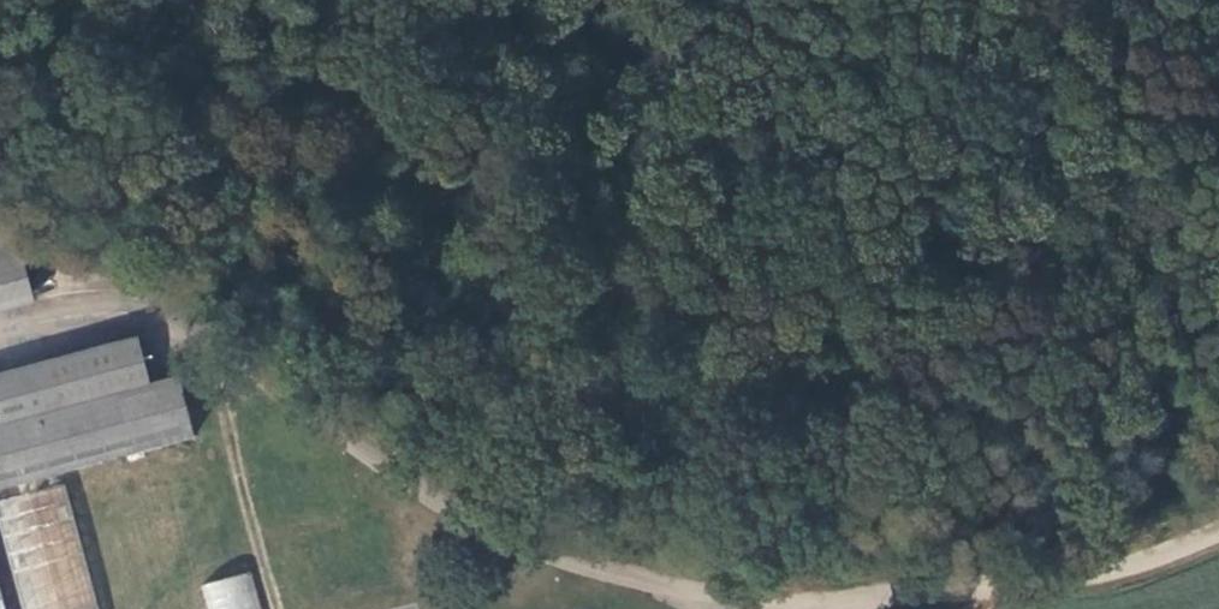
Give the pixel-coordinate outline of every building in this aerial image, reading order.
[(3,203),(0,203),(0,290),(26,283),(3,203)] [(208,432),(192,374),(144,385),(131,339),(0,376),(0,488),(208,432)] [(70,487),(0,507),(0,530),(21,608),(102,608),(70,487)] [(200,585),(207,608),(261,608),(250,571),(200,585)]
